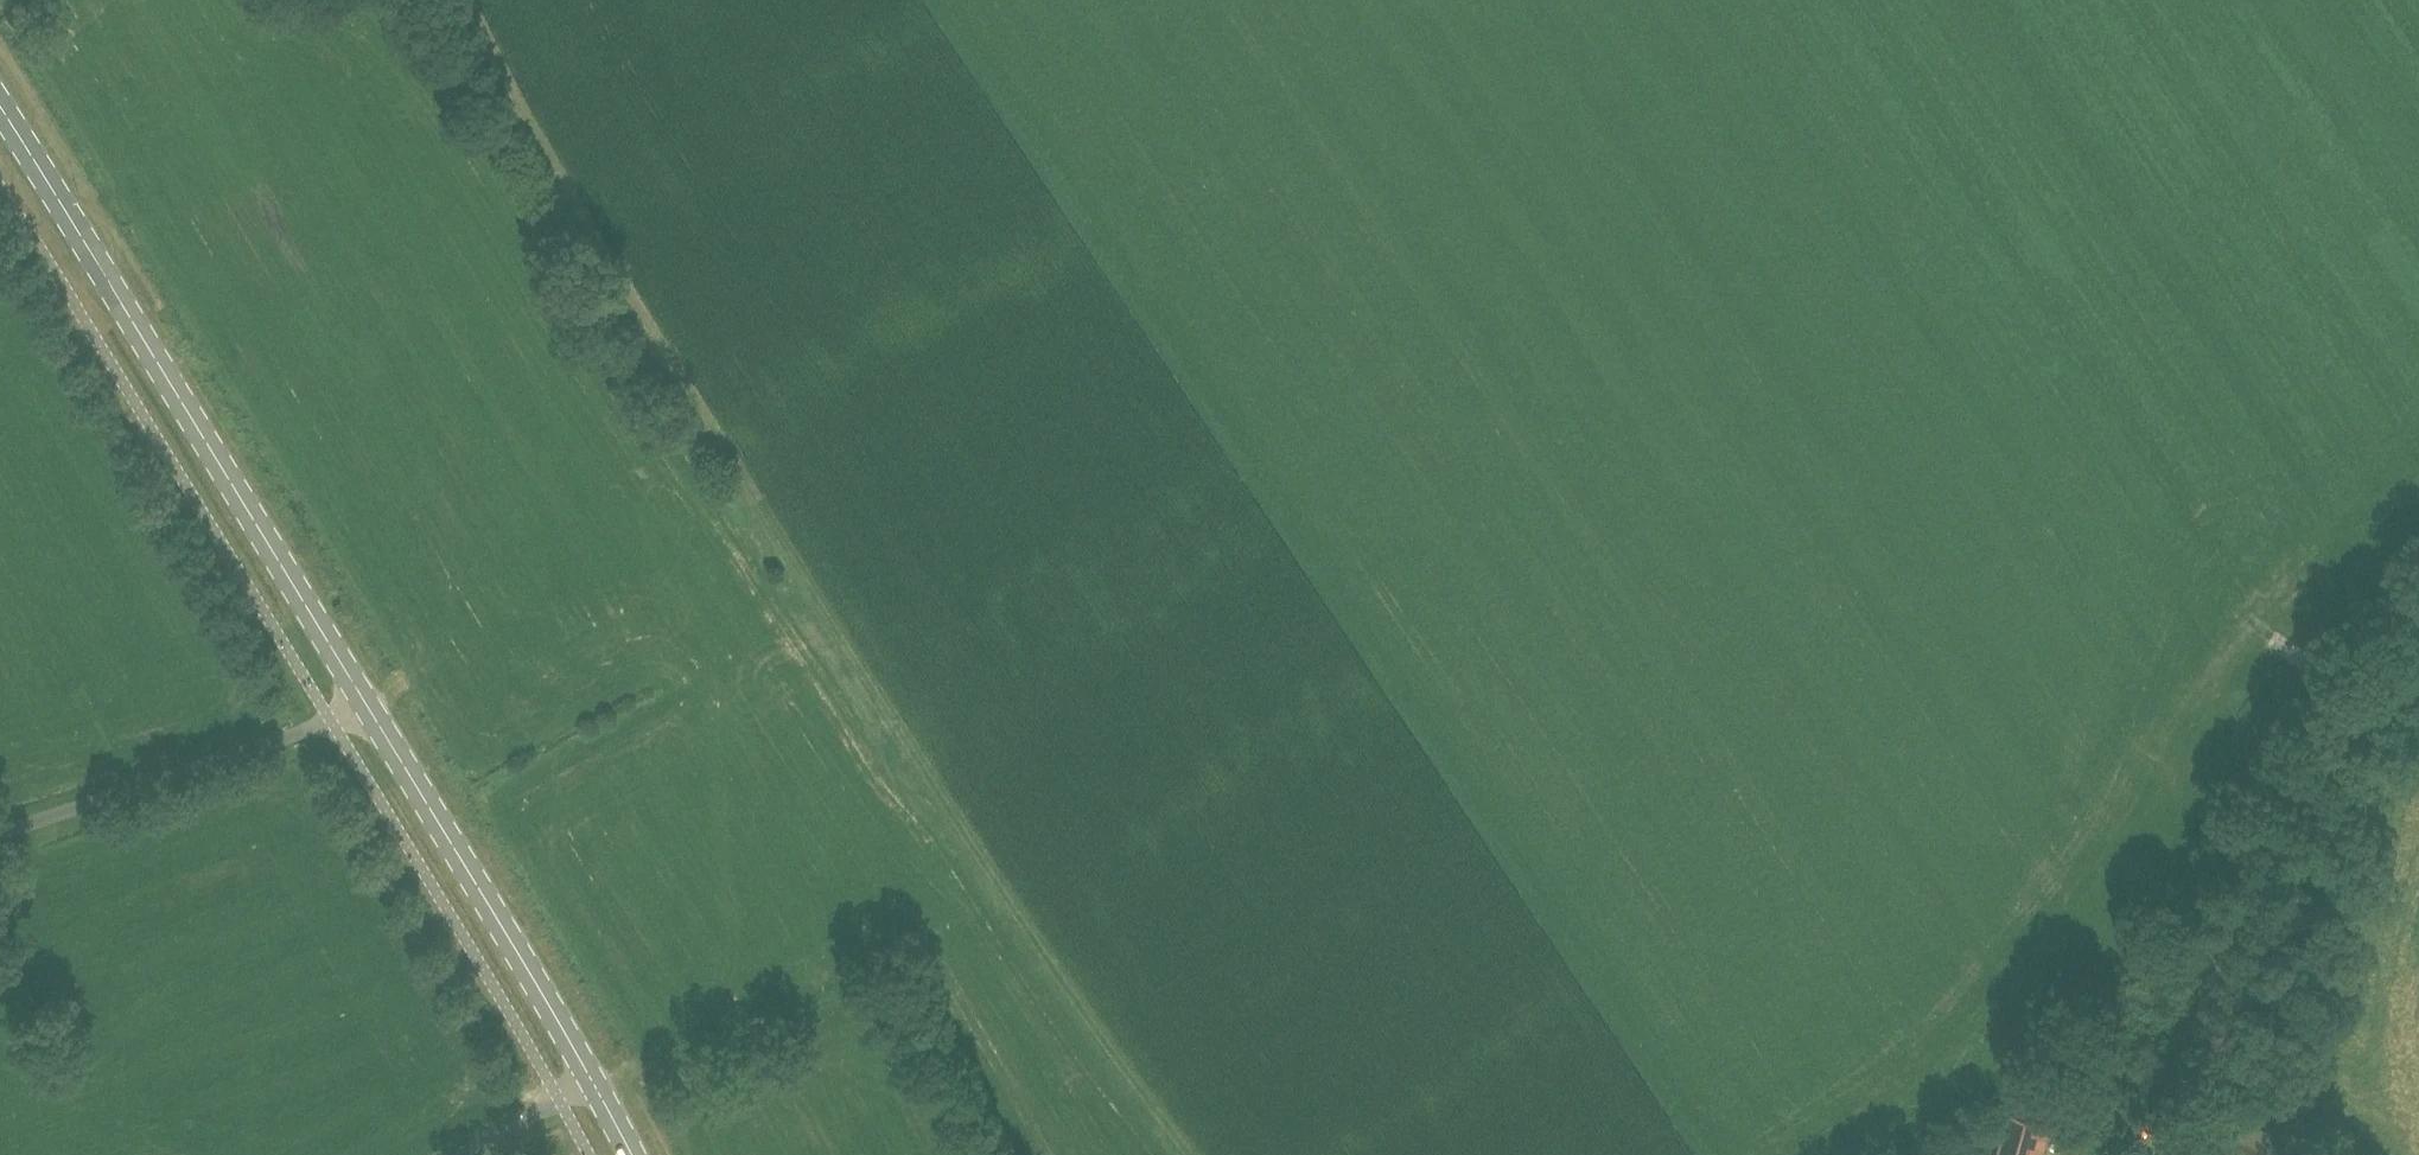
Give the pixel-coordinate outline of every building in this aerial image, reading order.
[(2049,1126),(2017,1117),(2006,1154),(2041,1154),(2049,1126)] [(2270,1149),(2243,1139),(2237,1154),(2268,1154),(2270,1149)]
